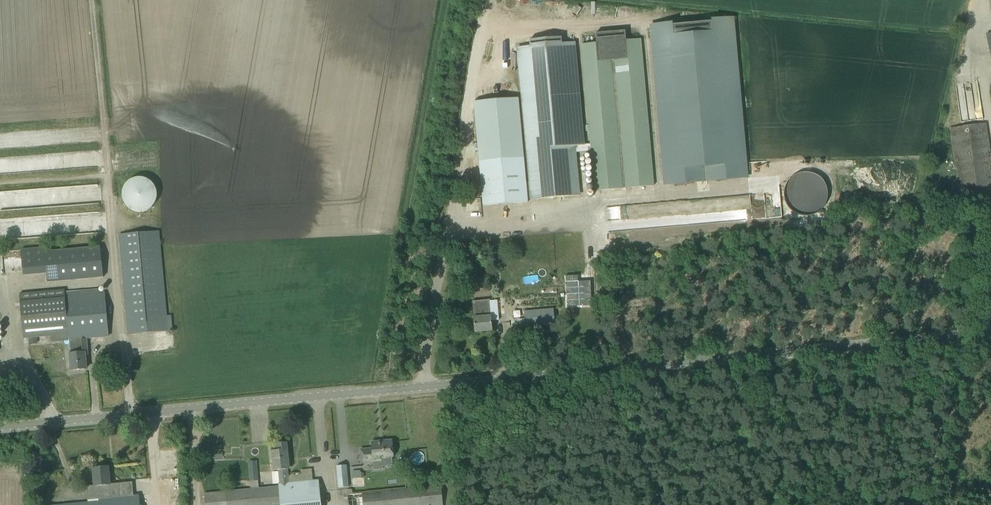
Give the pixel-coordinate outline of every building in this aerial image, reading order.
[(748,176),(734,20),(649,27),(663,183),(748,176)] [(596,43),(581,44),(588,126),(585,126),(586,132),(589,131),(590,145),(591,151),(594,191),(653,186),(640,39),(625,41),(625,31),(595,34),(596,43)] [(530,49),(516,51),(530,197),(579,193),(576,153),(591,151),(590,145),(584,145),(575,45),(561,46),(561,37),(529,40),(530,49)] [(527,203),(518,98),(473,100),(483,206),(527,203)] [(960,200),(990,195),(990,167),(985,123),(950,129),(960,200)] [(162,200),(147,174),(122,188),(137,214),(162,200)] [(678,223),(715,222),(715,210),(750,209),(750,198),(686,199),(686,214),(678,214),(678,223)] [(167,316),(163,269),(159,231),(119,235),(128,335),(172,331),(171,315),(167,316)] [(103,277),(100,247),(44,252),(47,282),(103,277)] [(64,290),(19,294),(20,301),(22,328),(23,338),(68,334),(68,340),(69,340),(70,354),(69,354),(71,371),(86,369),(84,356),(87,356),(86,338),(108,336),(104,294),(65,297),(64,290)] [(472,301),(475,332),(492,331),(489,300),(472,301)] [(555,325),(553,309),(523,312),(524,320),(517,320),(518,331),(525,330),(525,328),(555,325)] [(360,450),(361,464),(372,463),(373,470),(383,470),(382,458),(393,457),(392,440),(371,442),(371,449),(360,450)] [(319,491),(318,481),(288,483),(287,469),(288,469),(286,443),(277,444),(277,451),(272,452),(273,471),(278,470),(279,484),(278,484),(278,487),(204,494),(205,504),(320,504),(319,491)] [(248,462),(250,481),(257,481),(255,462),(248,462)] [(336,466),(338,488),(348,487),(346,466),(336,466)] [(87,500),(87,501),(99,499),(119,497),(118,487),(114,487),(113,484),(109,484),(108,475),(110,475),(109,472),(108,472),(108,467),(93,469),(94,486),(93,486),(94,489),(87,490),(88,500),(87,500)] [(348,504),(443,504),(441,486),(352,494),(352,490),(346,490),(348,504)] [(138,495),(119,497),(99,499),(99,502),(65,504),(139,504),(138,495)]
